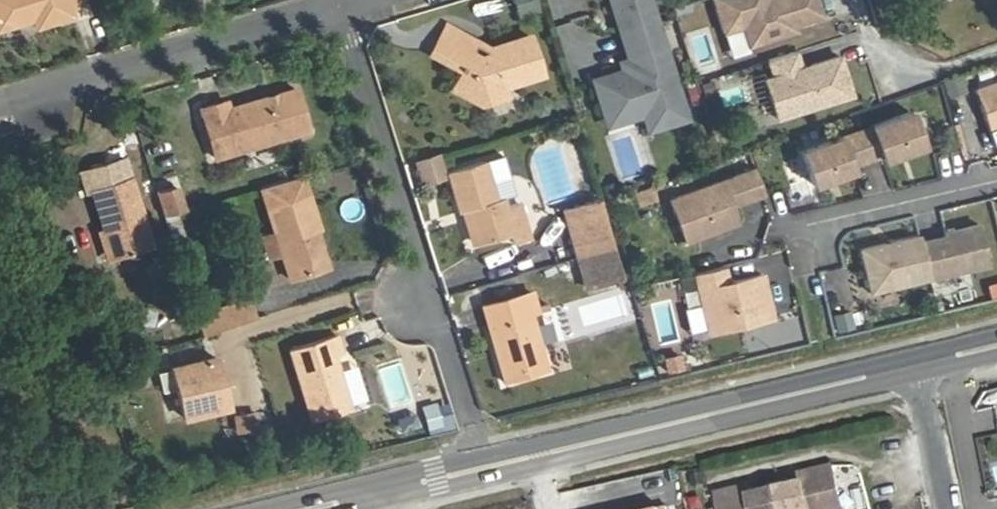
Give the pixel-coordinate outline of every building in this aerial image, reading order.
[(31,18),(34,26),(69,15),(67,6),(82,1),(82,0),(0,0),(0,27),(31,18)] [(536,13),(534,0),(512,0),(513,15),(536,13)] [(614,9),(622,31),(623,31),(631,56),(636,69),(626,73),(624,68),(621,69),(594,77),(604,109),(623,103),(641,112),(646,127),(685,115),(649,0),(611,0),(614,9)] [(721,32),(740,26),(746,46),(785,34),(784,31),(786,26),(792,24),(820,15),(816,0),(711,0),(721,32)] [(786,26),(784,31),(785,34),(794,31),(792,24),(786,26)] [(438,39),(429,54),(464,74),(454,91),(475,102),(480,94),(489,99),(503,95),(501,86),(539,75),(528,37),(488,48),(459,33),(451,46),(438,39)] [(763,79),(775,117),(850,94),(837,55),(799,67),(794,50),(766,59),(771,76),(763,79)] [(631,56),(618,60),(621,69),(624,68),(626,73),(636,69),(631,56)] [(747,73),(717,75),(720,106),(750,103),(747,73)] [(706,78),(695,82),(698,92),(709,89),(706,78)] [(972,88),(987,129),(996,125),(996,79),(972,88)] [(293,90),(226,109),(224,102),(198,110),(212,158),(305,131),(293,90)] [(623,103),(604,109),(608,122),(641,112),(623,103)] [(920,144),(908,110),(854,129),(864,159),(879,153),(881,158),(920,144)] [(854,129),(800,148),(812,182),(851,169),(849,164),(864,159),(854,129)] [(937,152),(941,174),(960,171),(957,149),(937,152)] [(440,150),(421,155),(429,179),(447,173),(447,172),(440,150)] [(121,157),(77,171),(83,190),(88,188),(100,227),(110,257),(149,245),(121,157)] [(483,162),(447,172),(447,173),(458,213),(465,211),(475,246),(510,236),(513,246),(527,241),(517,204),(503,208),(501,199),(494,201),(483,162)] [(763,194),(754,169),(668,199),(683,241),(736,223),(730,206),(763,194)] [(302,175),(260,187),(272,228),(279,251),(287,278),(326,267),(314,227),(317,226),(302,175)] [(153,191),(160,218),(183,212),(176,185),(153,191)] [(598,198),(564,208),(566,217),(600,207),(598,198)] [(600,207),(566,217),(578,256),(612,246),(600,207)] [(987,265),(978,225),(944,233),(944,237),(920,243),(929,279),(987,265)] [(100,227),(94,229),(104,259),(110,257),(100,227)] [(272,228),(261,232),(268,255),(279,251),(272,228)] [(918,236),(859,251),(870,294),(929,279),(920,243),(918,236)] [(613,246),(578,256),(583,276),(618,266),(613,246)] [(618,266),(583,276),(586,285),(621,275),(618,266)] [(841,266),(819,272),(829,308),(851,302),(841,266)] [(722,268),(693,275),(707,335),(771,319),(761,276),(726,284),(722,268)] [(529,291),(481,304),(502,381),(544,371),(528,313),(535,311),(529,291)] [(849,309),(829,313),(832,333),(852,329),(849,309)] [(331,335),(284,350),(307,421),(346,409),(329,356),(337,354),(331,335)] [(112,355),(113,360),(141,352),(139,347),(112,355)] [(660,355),(663,373),(682,369),(679,352),(660,355)] [(215,359),(171,369),(182,418),(226,409),(215,359)] [(230,414),(236,437),(261,430),(255,407),(230,414)] [(752,491),(750,483),(718,490),(722,508),(844,508),(832,463),(800,471),(802,479),(805,484),(795,487),(793,481),(761,488),(762,494),(753,497),(752,491)] [(802,479),(793,481),(795,487),(805,484),(802,479)] [(761,488),(752,491),(753,497),(762,494),(761,488)]
